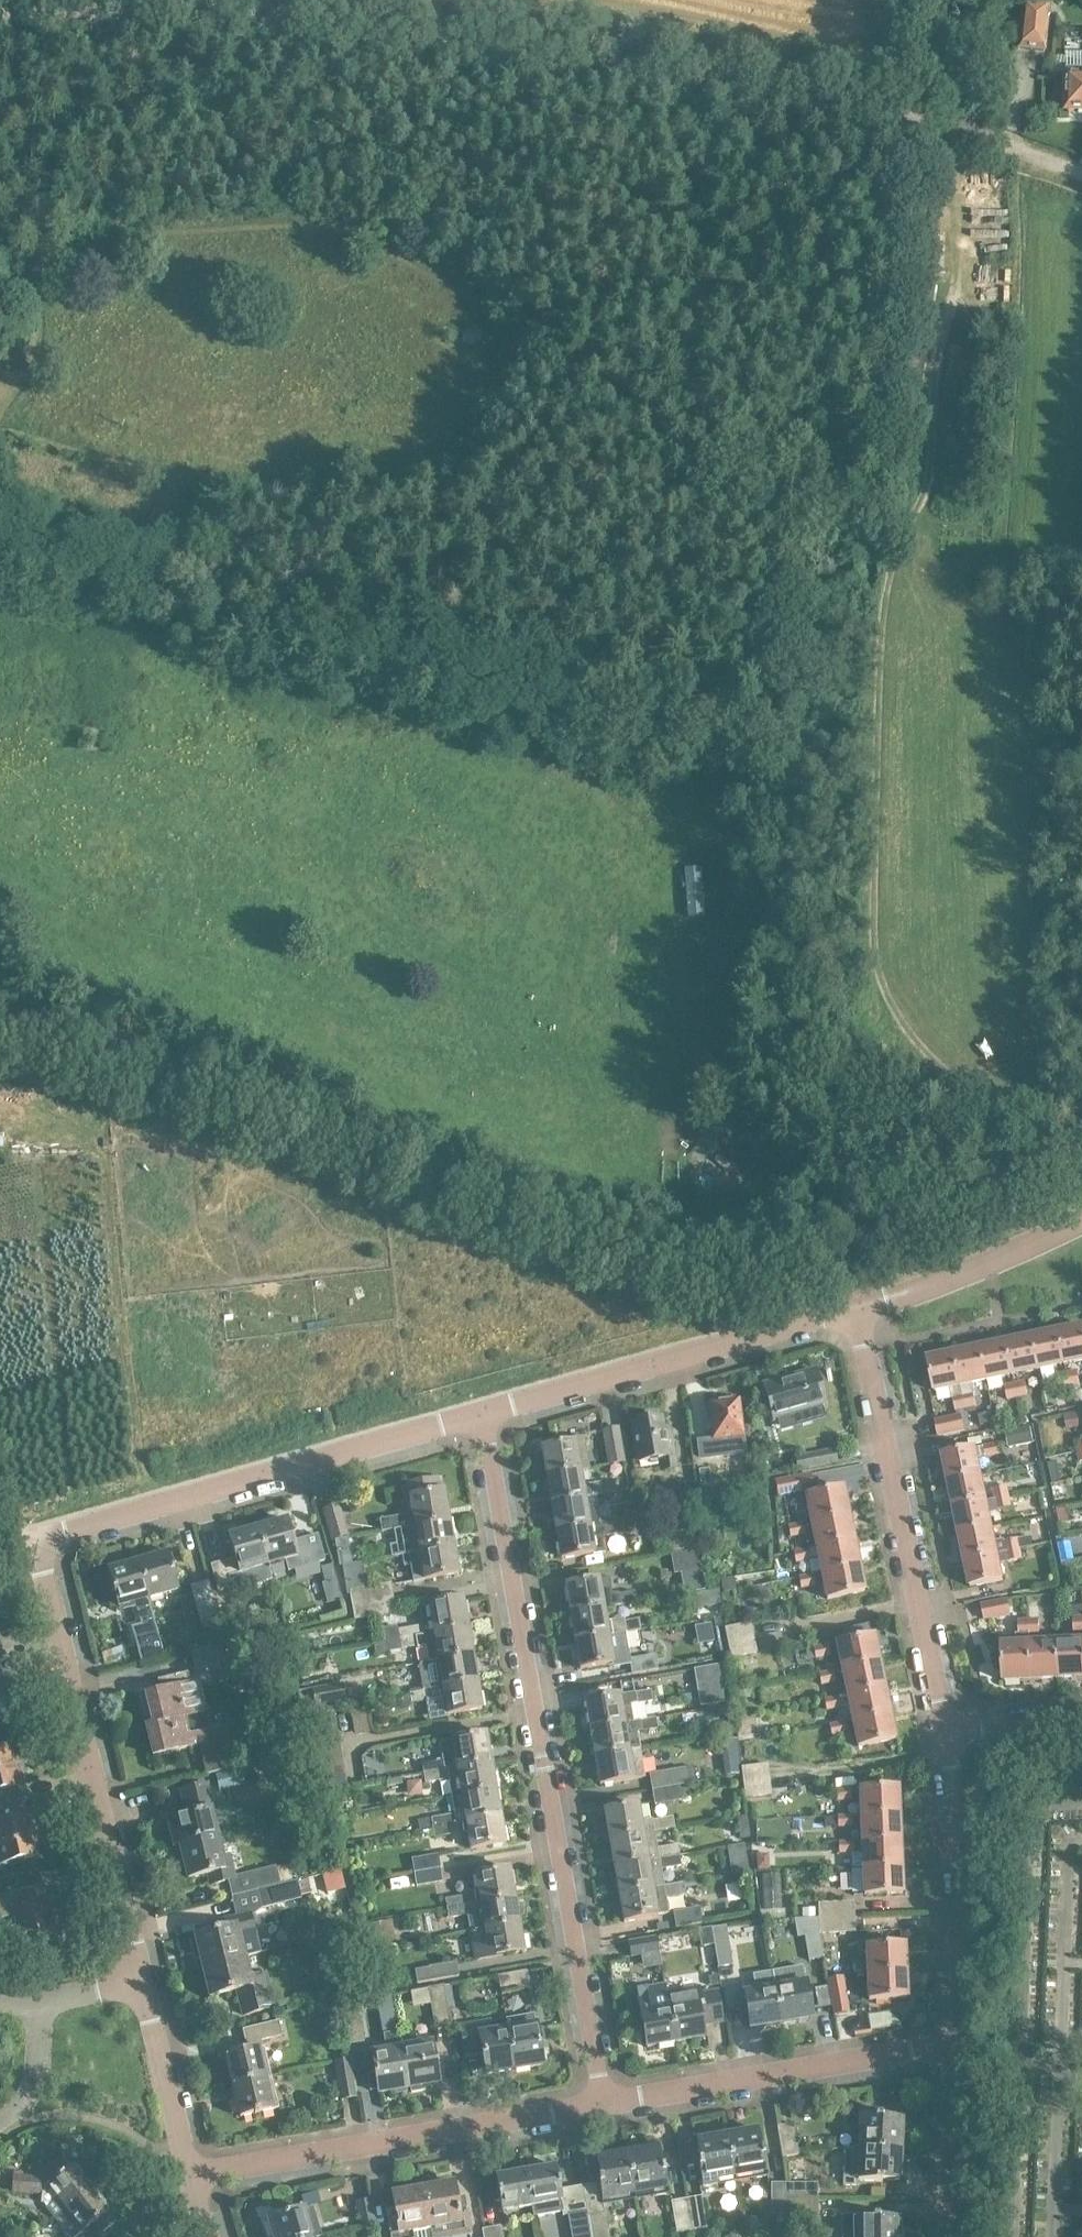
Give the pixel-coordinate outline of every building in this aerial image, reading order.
[(1023,7),(1018,51),(1044,54),(1049,10),(1023,7)] [(1051,59),(1071,62),(1069,73),(1079,74),(1080,70),(1081,70),(1081,42),(1054,37),(1051,59)] [(1064,75),(1063,75),(1062,111),(1081,112),(1081,75),(1064,75)] [(477,345),(481,338),(479,330),(471,326),(464,327),(459,335),(462,342),(468,347),(477,345)] [(684,867),(687,915),(704,914),(701,866),(684,867)] [(1059,1331),(1066,1364),(1081,1360),(1081,1327),(1059,1331)] [(1066,1364),(1059,1331),(1033,1337),(1039,1369),(1066,1364)] [(1039,1369),(1033,1337),(1006,1342),(1013,1375),(1039,1369)] [(1013,1375),(1006,1342),(980,1348),(987,1380),(1013,1375)] [(987,1380),(980,1348),(954,1353),(965,1409),(976,1406),(973,1394),(975,1394),(972,1383),(987,1380)] [(965,1409),(954,1353),(928,1359),(934,1391),(949,1388),(951,1398),(953,1398),(955,1411),(965,1409)] [(815,1371),(765,1385),(773,1415),(775,1421),(792,1416),(795,1426),(825,1418),(822,1407),(825,1406),(815,1371)] [(1081,1387),(1078,1372),(1068,1374),(1071,1389),(1081,1387)] [(1058,1376),(1061,1391),(1071,1389),(1068,1374),(1058,1376)] [(1028,1398),(1025,1383),(1015,1385),(1018,1400),(1028,1398)] [(1005,1387),(1008,1402),(1018,1400),(1015,1385),(1005,1387)] [(741,1435),(742,1435),(737,1401),(734,1402),(732,1400),(725,1401),(722,1403),(709,1405),(711,1419),(709,1419),(712,1443),(699,1445),(701,1458),(730,1455),(729,1451),(743,1449),(741,1435)] [(936,1421),(939,1435),(964,1430),(961,1415),(936,1421)] [(1078,1415),(1067,1417),(1070,1430),(1081,1428),(1078,1415)] [(631,1423),(638,1463),(661,1459),(663,1471),(675,1469),(668,1428),(663,1429),(661,1418),(631,1423)] [(1033,1426),(1008,1432),(1011,1449),(1036,1443),(1033,1426)] [(603,1431),(609,1465),(624,1462),(618,1428),(603,1431)] [(564,1444),(541,1448),(546,1477),(579,1471),(589,1470),(583,1437),(564,1441),(564,1444)] [(997,1444),(982,1447),(985,1458),(999,1455),(997,1444)] [(943,1455),(948,1481),(981,1475),(975,1448),(943,1455)] [(837,1463),(834,1450),(795,1458),(798,1471),(837,1463)] [(709,1469),(698,1471),(700,1487),(711,1486),(709,1469)] [(596,1496),(617,1493),(615,1483),(601,1485),(600,1483),(582,1486),(579,1471),(546,1477),(551,1504),(588,1498),(594,1496),(596,1496)] [(809,1474),(775,1481),(778,1496),(813,1489),(809,1474)] [(954,1508),(986,1501),(981,1475),(948,1481),(954,1508)] [(411,1514),(378,1520),(380,1532),(406,1528),(406,1527),(449,1520),(444,1492),(442,1492),(440,1479),(402,1486),(402,1489),(404,1489),(406,1501),(409,1500),(411,1514)] [(1008,1486),(993,1489),(995,1499),(1010,1496),(1008,1486)] [(810,1522),(848,1514),(843,1488),(805,1496),(810,1522)] [(588,1498),(551,1504),(556,1532),(599,1524),(594,1496),(588,1498)] [(995,1499),(997,1509),(1012,1506),(1010,1496),(995,1499)] [(986,1501),(954,1508),(959,1534),(992,1527),(989,1515),(998,1513),(997,1509),(995,1499),(986,1501)] [(638,1515),(635,1502),(625,1504),(627,1516),(638,1515)] [(323,1510),(332,1540),(347,1536),(339,1506),(323,1510)] [(810,1522),(816,1548),(853,1540),(848,1514),(810,1522)] [(397,1546),(391,1547),(393,1557),(402,1556),(454,1546),(449,1520),(406,1527),(406,1528),(395,1530),(397,1546)] [(602,1535),(607,1534),(607,1536),(623,1533),(621,1520),(600,1524),(599,1524),(556,1532),(561,1560),(605,1552),(602,1535)] [(287,1521),(258,1529),(268,1565),(285,1560),(288,1571),(324,1561),(317,1535),(293,1542),(287,1521)] [(805,1535),(803,1523),(788,1527),(791,1538),(805,1535)] [(992,1527),(959,1534),(965,1560),(997,1554),(1006,1551),(1004,1542),(1004,1539),(994,1541),(992,1527)] [(232,1587),(229,1576),(268,1565),(258,1529),(229,1537),(235,1558),(211,1565),(218,1591),(232,1587)] [(671,1556),(700,1551),(697,1531),(668,1535),(671,1556)] [(1019,1539),(1004,1542),(1006,1551),(1021,1549),(1032,1547),(1030,1537),(1019,1539)] [(816,1548),(821,1574),(859,1566),(853,1540),(816,1548)] [(458,1574),(454,1546),(402,1556),(404,1567),(410,1565),(413,1582),(458,1574)] [(811,1561),(808,1549),(794,1552),(796,1564),(811,1561)] [(1006,1551),(1008,1562),(1023,1559),(1021,1549),(1006,1551)] [(700,1551),(671,1556),(675,1576),(704,1571),(700,1551)] [(167,1554),(138,1563),(148,1599),(178,1591),(171,1568),(174,1567),(171,1557),(168,1558),(167,1554)] [(1003,1580),(997,1554),(965,1560),(970,1587),(1003,1580)] [(351,1558),(339,1560),(340,1566),(352,1564),(351,1558)] [(109,1574),(104,1575),(109,1593),(113,1605),(117,1604),(118,1607),(134,1603),(140,1625),(130,1628),(135,1645),(144,1643),(140,1630),(156,1626),(148,1599),(138,1563),(108,1571),(109,1574)] [(332,1566),(321,1569),(329,1599),(340,1596),(332,1566)] [(859,1566),(821,1574),(827,1600),(864,1592),(859,1566)] [(816,1587),(814,1575),(799,1578),(801,1590),(816,1587)] [(603,1608),(635,1603),(633,1592),(619,1594),(618,1593),(612,1594),(609,1578),(565,1586),(570,1614),(603,1608)] [(733,1579),(720,1581),(722,1594),(735,1592),(733,1579)] [(195,1586),(191,1587),(201,1625),(206,1624),(219,1620),(208,1582),(195,1586)] [(348,1592),(350,1607),(392,1600),(390,1585),(348,1592)] [(717,1596),(706,1598),(708,1608),(719,1606),(717,1596)] [(395,1614),(392,1600),(350,1607),(353,1622),(395,1614)] [(399,1639),(468,1627),(463,1600),(420,1607),(423,1626),(397,1630),(399,1639)] [(1007,1600),(982,1605),(985,1620),(1010,1614),(1007,1600)] [(1029,1620),(1028,1620),(1029,1636),(1039,1636),(1039,1620),(1038,1606),(1028,1607),(1029,1620)] [(638,1620),(624,1623),(623,1621),(605,1624),(603,1608),(570,1614),(575,1641),(607,1636),(608,1636),(640,1631),(638,1620)] [(1073,1610),(1073,1618),(1081,1618),(1081,1610),(1073,1610)] [(1073,1618),(1074,1634),(1081,1634),(1081,1618),(1073,1618)] [(1028,1620),(1018,1621),(1019,1635),(1019,1637),(1029,1636),(1028,1620)] [(725,1629),(728,1644),(754,1639),(751,1624),(725,1629)] [(156,1626),(140,1630),(144,1643),(135,1645),(140,1663),(164,1657),(156,1626)] [(399,1639),(381,1643),(382,1652),(400,1649),(426,1644),(429,1662),(434,1661),(472,1654),(468,1627),(399,1639)] [(604,1636),(575,1641),(579,1669),(617,1663),(615,1651),(622,1650),(619,1634),(612,1635),(608,1636),(607,1636),(604,1636)] [(1016,1644),(1002,1645),(1003,1681),(1031,1680),(1030,1644),(1029,1636),(1019,1637),(1019,1635),(1016,1636),(1016,1644)] [(841,1669),(879,1662),(873,1636),(836,1644),(841,1669)] [(1039,1636),(1029,1636),(1030,1644),(1031,1680),(1059,1678),(1058,1642),(1040,1643),(1039,1636)] [(757,1653),(754,1639),(728,1644),(731,1659),(757,1653)] [(1058,1642),(1059,1678),(1081,1677),(1081,1641),(1058,1642)] [(198,1669),(227,1662),(223,1645),(194,1652),(198,1669)] [(816,1660),(830,1657),(828,1645),(813,1648),(816,1660)] [(632,1676),(657,1671),(655,1656),(645,1658),(643,1648),(627,1650),(632,1676)] [(423,1681),(424,1690),(477,1681),(472,1654),(434,1661),(437,1677),(422,1679),(423,1681)] [(841,1669),(847,1695),(884,1688),(879,1662),(841,1669)] [(720,1682),(724,1681),(721,1665),(692,1670),(699,1708),(723,1704),(720,1682)] [(821,1685),(835,1683),(833,1671),(819,1674),(821,1685)] [(151,1694),(140,1697),(147,1726),(158,1723),(158,1724),(206,1712),(199,1682),(190,1684),(188,1673),(165,1678),(168,1690),(151,1694)] [(424,1690),(423,1681),(408,1683),(409,1693),(423,1691),(424,1690)] [(424,1690),(423,1691),(409,1693),(411,1702),(431,1699),(434,1717),(482,1709),(477,1681),(424,1690)] [(312,1689),(299,1691),(302,1711),(315,1709),(345,1703),(341,1684),(312,1689)] [(847,1695),(838,1697),(841,1708),(849,1707),(852,1721),(889,1713),(884,1688),(847,1695)] [(633,1721),(631,1706),(652,1703),(650,1690),(585,1701),(587,1714),(585,1715),(587,1728),(590,1728),(590,1730),(633,1722),(633,1721)] [(751,1692),(735,1696),(738,1711),(747,1710),(745,1702),(753,1700),(751,1692)] [(827,1711),(841,1708),(838,1697),(824,1700),(827,1711)] [(206,1775),(213,1773),(230,1769),(220,1727),(210,1730),(206,1713),(206,1712),(158,1724),(158,1723),(147,1726),(145,1726),(153,1757),(199,1746),(206,1775)] [(889,1713),(852,1721),(857,1747),(895,1739),(889,1713)] [(309,1718),(315,1752),(339,1748),(334,1714),(309,1718)] [(703,1714),(700,1718),(702,1723),(708,1724),(711,1719),(709,1714),(703,1714)] [(640,1749),(637,1734),(657,1730),(655,1718),(633,1721),(633,1722),(590,1730),(595,1757),(640,1749)] [(832,1738),(846,1734),(844,1723),(830,1726),(832,1738)] [(732,1724),(721,1725),(723,1738),(734,1737),(732,1724)] [(421,1765),(422,1774),(491,1762),(486,1735),(440,1743),(443,1761),(421,1765)] [(737,1739),(721,1741),(725,1776),(740,1774),(737,1739)] [(22,1801),(19,1786),(23,1785),(16,1757),(12,1759),(9,1746),(0,1749),(0,1807),(22,1801)] [(339,1748),(315,1752),(323,1791),(346,1787),(341,1762),(339,1748)] [(600,1785),(645,1777),(640,1749),(595,1757),(600,1785)] [(397,1760),(398,1772),(415,1772),(414,1760),(397,1760)] [(362,1781),(377,1779),(376,1762),(360,1764),(362,1781)] [(491,1762),(422,1774),(424,1784),(449,1779),(452,1797),(496,1789),(491,1762)] [(741,1769),(743,1784),(770,1781),(768,1765),(741,1769)] [(685,1769),(649,1775),(652,1791),(679,1787),(687,1785),(695,1784),(692,1768),(685,1769)] [(240,1785),(236,1771),(216,1776),(219,1790),(240,1785)] [(772,1796),(770,1781),(743,1784),(745,1799),(772,1796)] [(188,1809),(189,1815),(168,1821),(174,1846),(216,1836),(211,1812),(213,1811),(206,1785),(181,1791),(185,1810),(188,1809)] [(655,1807),(681,1802),(679,1787),(652,1791),(655,1807)] [(860,1816),(899,1814),(897,1788),(859,1789),(860,1816)] [(430,1819),(418,1821),(419,1830),(432,1828),(448,1825),(466,1822),(500,1816),(496,1789),(452,1797),(455,1814),(430,1819)] [(837,1803),(851,1802),(851,1790),(836,1790),(837,1803)] [(0,1807),(0,1865),(35,1856),(32,1844),(37,1843),(30,1815),(26,1816),(22,1801),(0,1807)] [(654,1831),(674,1828),(672,1816),(640,1822),(637,1805),(604,1811),(609,1839),(654,1831)] [(860,1816),(852,1816),(853,1828),(861,1828),(861,1842),(900,1840),(899,1814),(860,1816)] [(750,1838),(747,1815),(736,1816),(739,1839),(750,1838)] [(470,1849),(505,1843),(500,1816),(466,1822),(470,1849)] [(838,1829),(853,1828),(852,1816),(838,1817),(838,1829)] [(448,1825),(432,1828),(433,1837),(450,1834),(448,1825)] [(677,1845),(657,1849),(654,1831),(609,1839),(614,1867),(679,1855),(677,1845)] [(229,1857),(222,1858),(216,1836),(174,1846),(174,1847),(180,1846),(188,1879),(210,1874),(212,1885),(234,1880),(229,1857)] [(861,1842),(863,1868),(901,1867),(900,1840),(861,1842)] [(754,1855),(772,1855),(771,1841),(754,1842),(754,1855)] [(839,1855),(854,1855),(853,1842),(839,1843),(839,1855)] [(744,1845),(728,1847),(732,1875),(748,1872),(744,1845)] [(663,1887),(661,1870),(681,1867),(679,1855),(614,1867),(619,1894),(663,1887)] [(768,1855),(756,1856),(757,1870),(769,1870),(768,1855)] [(437,1856),(411,1860),(414,1874),(440,1869),(437,1856)] [(275,1867),(252,1873),(256,1890),(279,1885),(275,1867)] [(901,1867),(863,1868),(864,1895),(902,1893),(901,1867)] [(414,1874),(416,1887),(442,1883),(440,1869),(414,1874)] [(475,1875),(478,1893),(473,1894),(475,1904),(515,1897),(510,1869),(475,1875)] [(340,1870),(322,1874),(327,1893),(345,1888),(340,1870)] [(782,1912),(781,1877),(762,1878),(764,1913),(782,1912)] [(300,1900),(298,1893),(295,1882),(256,1892),(260,1909),(300,1900)] [(668,1913),(666,1900),(686,1896),(683,1883),(663,1887),(619,1894),(623,1922),(656,1917),(656,1915),(668,1913)] [(18,1950),(56,1940),(53,1928),(58,1927),(51,1899),(46,1901),(43,1885),(0,1896),(0,1919),(15,1916),(18,1929),(13,1930),(18,1950)] [(446,1909),(462,1906),(460,1897),(444,1900),(446,1909)] [(515,1897),(475,1904),(462,1906),(446,1909),(447,1918),(468,1915),(471,1932),(519,1924),(515,1897)] [(743,1900),(739,1905),(740,1910),(750,1909),(748,1899),(743,1900)] [(854,1902),(818,1904),(819,1919),(855,1918),(854,1902)] [(675,1929),(701,1924),(699,1908),(672,1913),(675,1929)] [(815,1909),(803,1909),(803,1920),(815,1919),(815,1909)] [(203,1967),(247,1956),(257,1954),(252,1932),(254,1931),(250,1915),(219,1922),(221,1930),(196,1937),(197,1941),(194,1942),(193,1943),(197,1958),(198,1959),(201,1958),(203,1967)] [(819,1935),(855,1933),(855,1918),(819,1919),(819,1935)] [(809,1961),(823,1959),(819,1935),(819,1919),(815,1919),(803,1920),(794,1920),(798,1938),(803,1937),(809,1961)] [(368,1945),(394,1941),(391,1921),(365,1924),(368,1945)] [(519,1924),(471,1932),(476,1960),(524,1951),(519,1924)] [(699,1932),(702,1949),(715,1947),(712,1931),(711,1929),(699,1932)] [(733,1968),(726,1929),(712,1931),(715,1947),(719,1970),(733,1968)] [(631,1957),(659,1952),(656,1937),(628,1942),(631,1957)] [(867,1973),(905,1971),(904,1944),(866,1946),(867,1973)] [(252,1977),(247,1956),(203,1967),(211,1996),(240,1989),(241,1997),(239,1997),(243,2016),(273,2008),(265,1974),(252,1977)] [(414,1971),(416,1984),(457,1977),(455,1963),(428,1968),(428,1969),(414,1971)] [(811,2018),(802,1966),(772,1972),(781,2023),(811,2018)] [(501,1993),(529,1988),(526,1971),(498,1977),(501,1993)] [(905,1971),(867,1973),(868,2000),(906,1998),(905,1971)] [(754,1975),(756,1991),(737,1995),(739,2011),(747,2009),(750,2029),(781,2023),(772,1972),(754,1975)] [(842,1978),(827,1980),(828,1986),(834,2014),(848,2012),(842,1978)] [(832,2006),(828,1986),(814,1988),(818,2008),(832,2006)] [(428,1991),(435,2031),(451,2029),(444,1988),(428,1991)] [(667,1995),(675,2042),(703,2037),(701,2024),(721,2021),(717,1993),(703,1995),(702,1989),(667,1995)] [(647,2047),(675,2042),(667,1995),(638,2000),(647,2047)] [(340,2006),(348,2047),(363,2044),(356,2003),(340,2006)] [(534,2014),(506,2019),(508,2030),(515,2069),(543,2065),(536,2025),(534,2014)] [(515,2069),(508,2030),(492,2033),(490,2021),(460,2027),(465,2054),(482,2051),(486,2075),(490,2074),(490,2073),(515,2069)] [(225,2056),(232,2086),(271,2076),(263,2047),(261,2048),(259,2041),(281,2036),(278,2022),(243,2030),(248,2051),(225,2056)] [(738,2024),(726,2025),(730,2064),(743,2062),(738,2024)] [(375,2074),(367,2075),(370,2090),(377,2089),(378,2093),(409,2088),(401,2043),(399,2032),(384,2034),(386,2046),(387,2051),(371,2053),(375,2074)] [(426,2039),(401,2043),(409,2088),(410,2088),(411,2092),(424,2090),(424,2086),(439,2083),(432,2043),(427,2044),(426,2039)] [(334,2062),(341,2100),(354,2098),(347,2060),(334,2062)] [(278,2107),(271,2076),(232,2086),(240,2117),(278,2107)] [(854,2115),(854,2130),(859,2131),(859,2148),(859,2149),(899,2151),(900,2151),(901,2119),(881,2119),(881,2116),(854,2115)] [(782,2157),(798,2154),(792,2124),(777,2127),(782,2157)] [(757,2130),(727,2136),(734,2177),(751,2174),(752,2179),(767,2176),(763,2150),(760,2151),(757,2130)] [(716,2180),(734,2177),(727,2136),(696,2141),(700,2161),(697,2161),(702,2188),(717,2185),(716,2180)] [(657,2148),(627,2153),(634,2194),(652,2191),(653,2196),(668,2194),(663,2167),(661,2168),(657,2148)] [(882,2180),(898,2180),(899,2151),(859,2149),(859,2148),(845,2148),(843,2185),(858,2186),(858,2181),(882,2182),(882,2180)] [(627,2153),(610,2156),(609,2152),(604,2152),(596,2154),(597,2158),(586,2160),(590,2181),(598,2180),(604,2214),(588,2217),(592,2236),(608,2236),(606,2224),(612,2223),(610,2209),(621,2207),(619,2197),(634,2194),(627,2153)] [(62,2211),(95,2185),(88,2177),(84,2179),(73,2165),(71,2167),(63,2157),(52,2165),(51,2164),(33,2178),(13,2176),(12,2191),(39,2193),(44,2189),(62,2211)] [(555,2166),(525,2172),(531,2206),(533,2217),(563,2212),(561,2201),(555,2166)] [(502,2211),(531,2206),(525,2172),(496,2177),(502,2211)] [(466,2208),(457,2210),(453,2183),(422,2188),(431,2236),(458,2236),(471,2235),(466,2208)] [(772,2184),(772,2216),(788,2216),(788,2200),(788,2184),(772,2184)] [(788,2200),(819,2200),(819,2184),(788,2184),(788,2200)] [(109,2211),(98,2197),(101,2194),(95,2185),(62,2211),(80,2234),(89,2227),(97,2236),(116,2222),(108,2212),(109,2211)] [(422,2188),(392,2194),(394,2208),(386,2210),(390,2236),(431,2236),(422,2188)] [(708,2225),(703,2192),(687,2195),(693,2227),(708,2225)] [(672,2198),(677,2230),(693,2227),(687,2195),(672,2198)] [(356,2202),(362,2229),(376,2226),(370,2199),(356,2202)] [(819,2215),(819,2200),(788,2200),(788,2216),(819,2215)] [(321,2236),(313,2208),(304,2211),(304,2209),(268,2220),(273,2236),(321,2236)] [(585,2212),(568,2215),(572,2236),(589,2236),(585,2212)] [(842,2217),(842,2236),(899,2236),(898,2219),(878,2219),(878,2217),(851,2217),(842,2217)] [(539,2236),(563,2236),(561,2226),(538,2229),(539,2236)] [(499,2227),(481,2230),(483,2236),(501,2236),(499,2227)]
